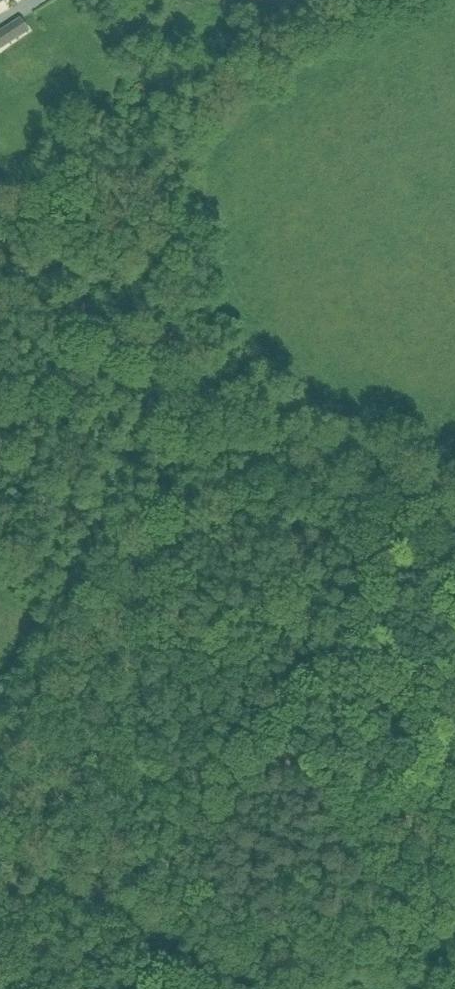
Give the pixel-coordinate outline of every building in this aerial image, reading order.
[(19,20),(2,31),(10,42),(28,31),(19,20)]
